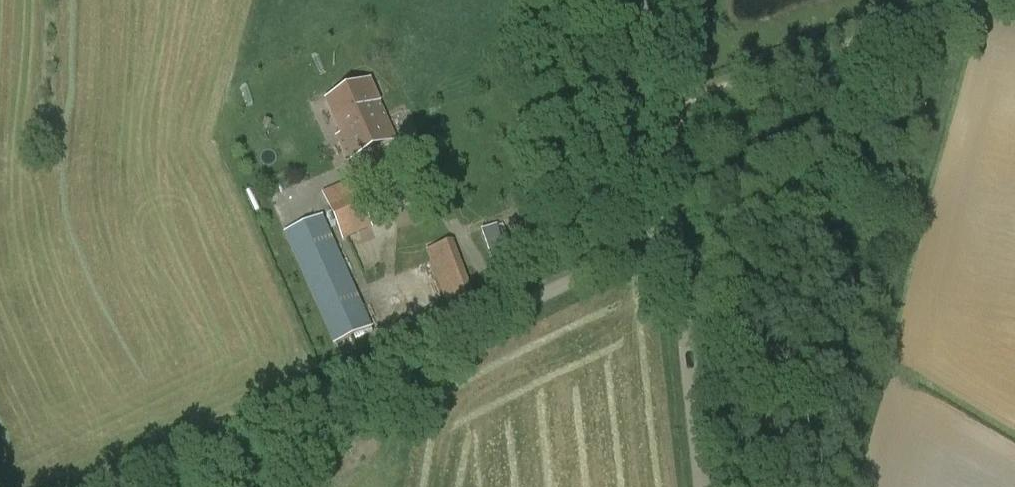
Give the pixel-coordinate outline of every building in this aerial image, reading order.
[(326,100),(341,136),(337,138),(347,162),(396,140),(370,81),(326,100)] [(357,181),(329,193),(346,232),(374,220),(357,181)] [(322,216),(284,233),(334,345),(372,328),(322,216)] [(504,222),(481,231),(493,261),(516,252),(504,222)] [(453,241),(426,252),(430,261),(446,305),(473,295),(453,241)]
